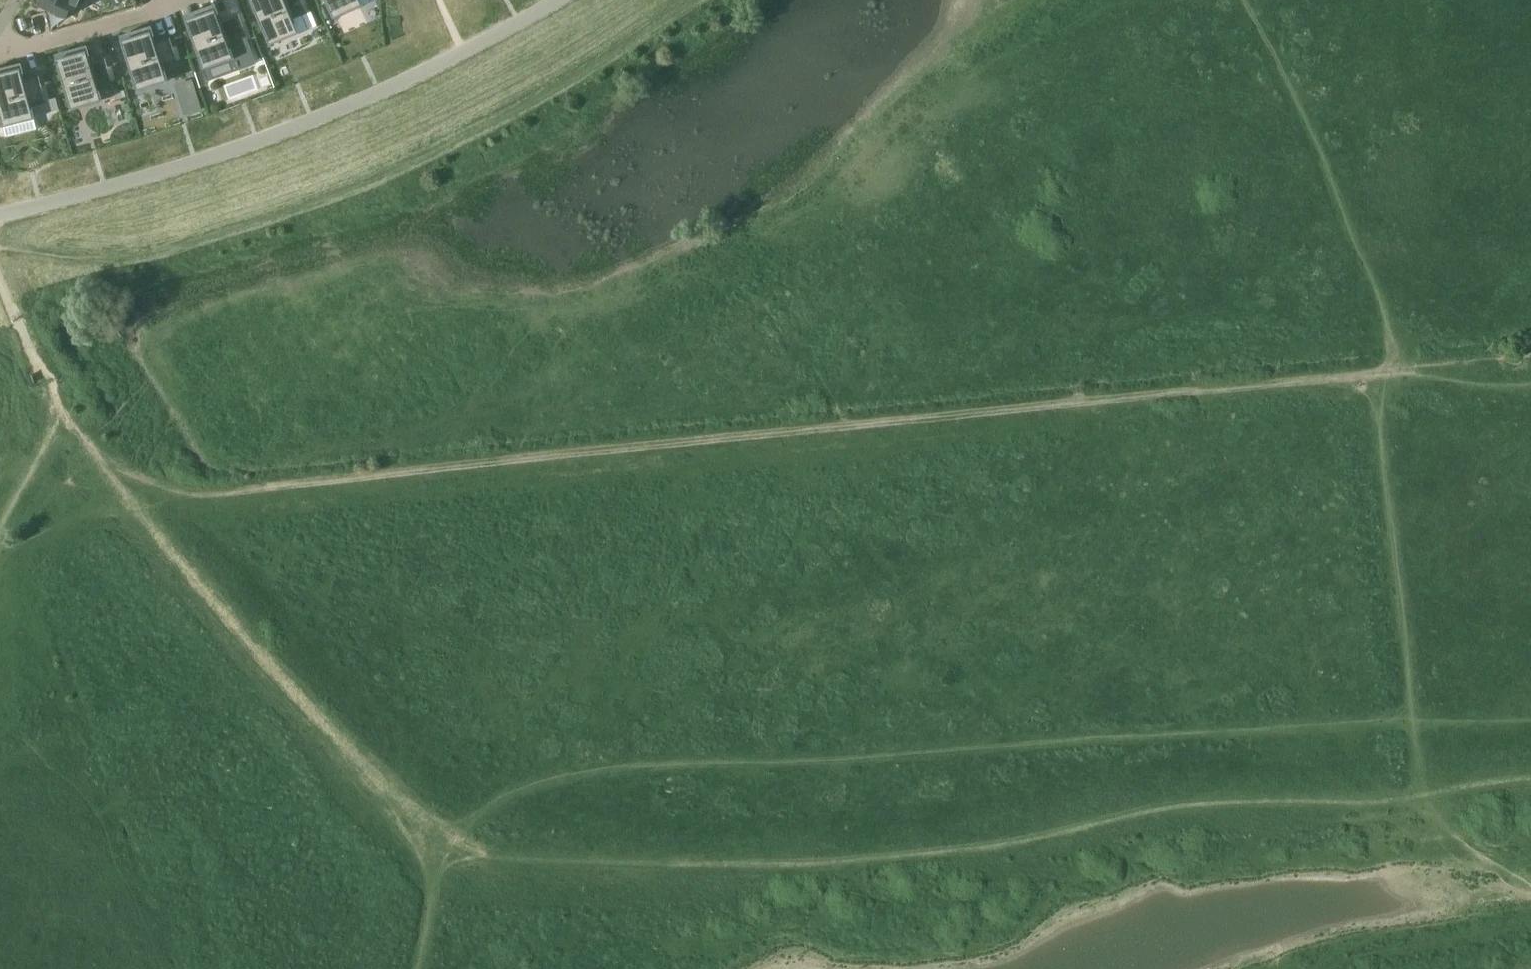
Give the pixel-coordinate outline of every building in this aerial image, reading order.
[(60,5),(71,9),(78,13),(83,0),(49,0),(60,5)] [(270,46),(300,34),(294,19),(307,14),(301,0),(250,0),(270,46)] [(334,20),(364,6),(361,0),(325,0),(334,20)] [(60,5),(55,15),(66,20),(71,9),(60,5)] [(215,5),(185,16),(187,21),(204,70),(235,59),(229,44),(247,38),(239,15),(221,21),(217,10),(215,5)] [(151,27),(120,36),(122,42),(136,86),(138,92),(169,82),(167,76),(164,66),(177,62),(170,39),(157,43),(153,32),(151,27)] [(247,38),(229,44),(235,59),(252,53),(247,38)] [(87,46),(56,55),(57,60),(70,105),(72,111),(103,102),(101,96),(98,86),(112,82),(105,59),(92,63),(89,52),(87,46)] [(0,69),(0,113),(2,122),(4,128),(35,120),(34,114),(32,104),(45,101),(39,77),(26,80),(23,69),(21,64),(0,69)]
